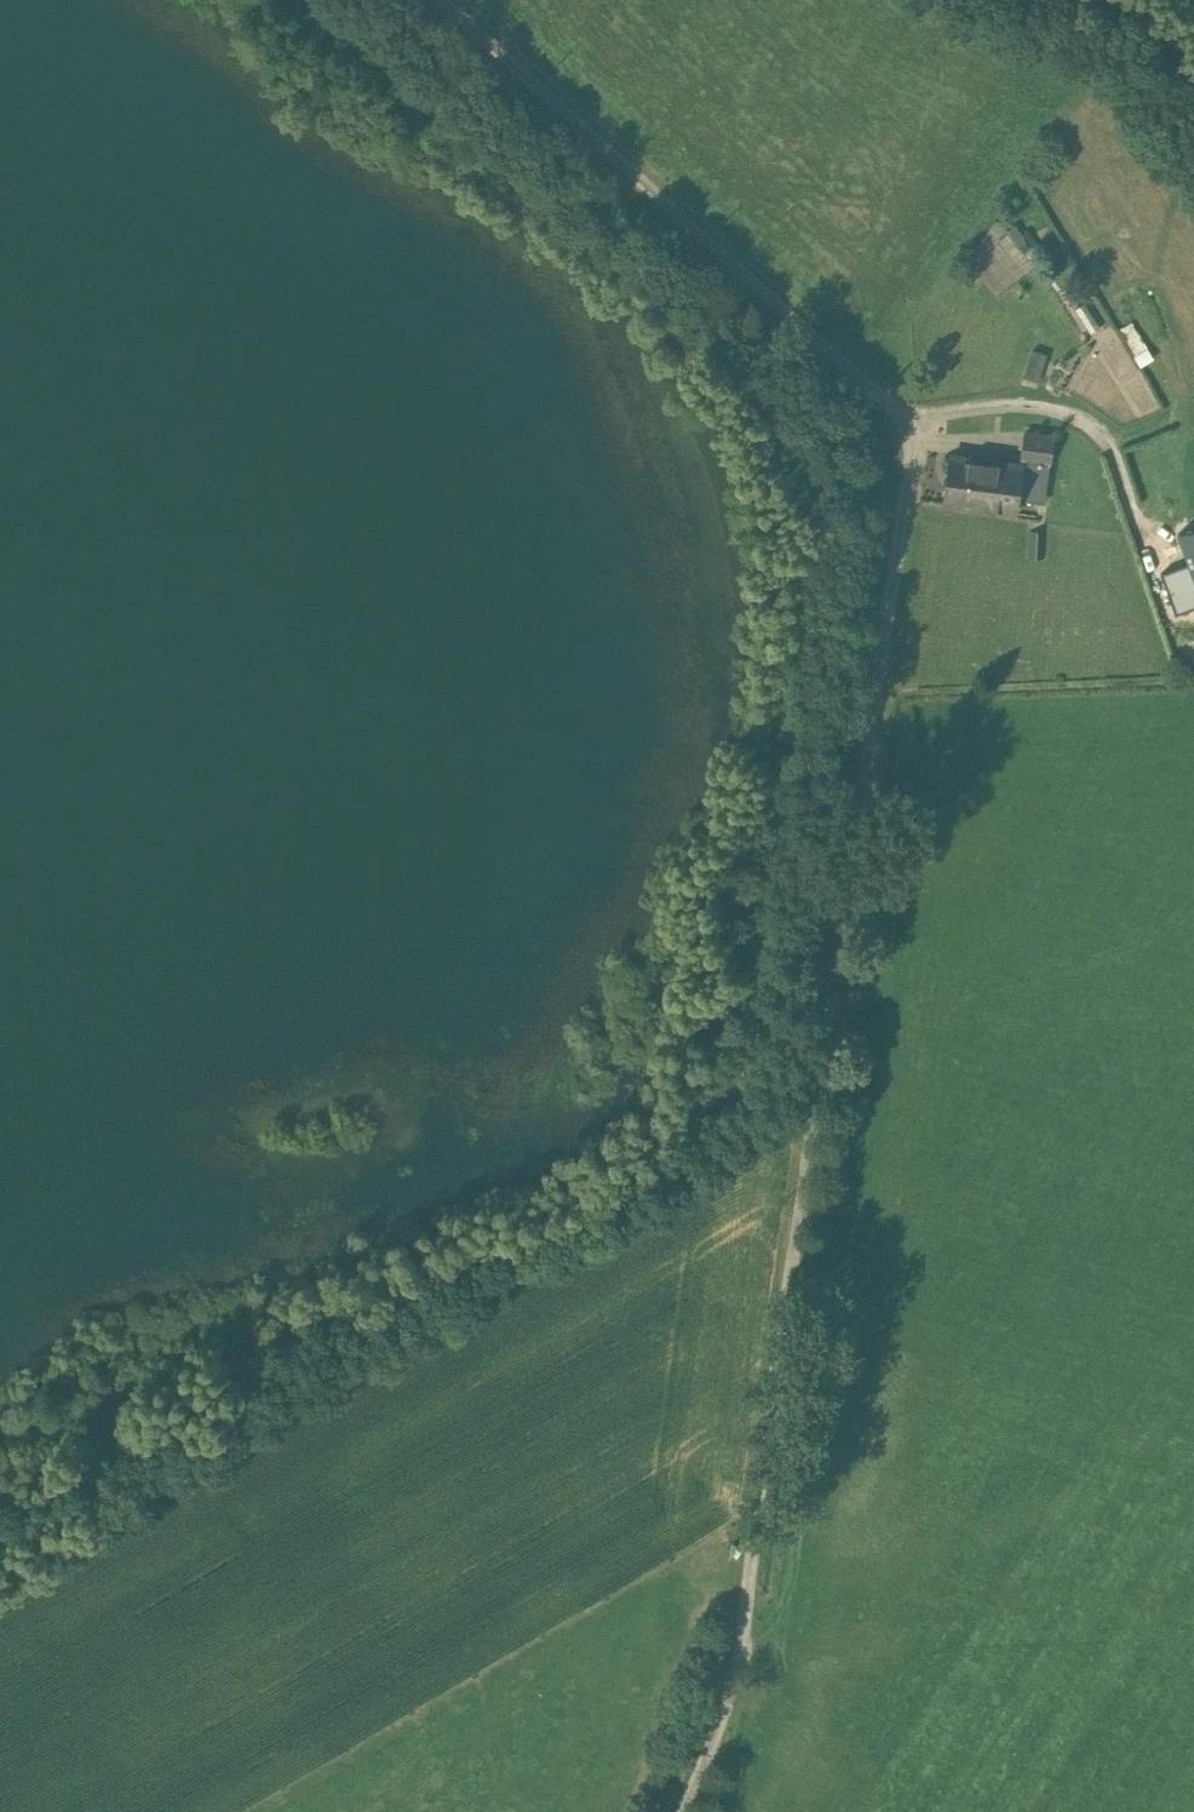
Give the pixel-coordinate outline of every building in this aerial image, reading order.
[(1015,221),(1008,226),(1023,249),(1031,244),(1015,221)] [(1084,299),(1074,305),(1088,330),(1099,324),(1084,299)] [(1046,351),(1032,347),(1025,374),(1038,378),(1046,351)] [(1052,435),(1025,431),(1021,459),(1048,463),(1052,435)] [(952,454),(945,501),(1014,511),(1016,496),(1021,464),(952,454)] [(1016,496),(1043,500),(1048,463),(1021,459),(1021,464),(1016,496)] [(1186,528),(1193,551),(1169,559),(1190,624),(1193,622),(1193,525),(1186,528)] [(1045,528),(1031,528),(1031,557),(1045,557),(1045,528)]
